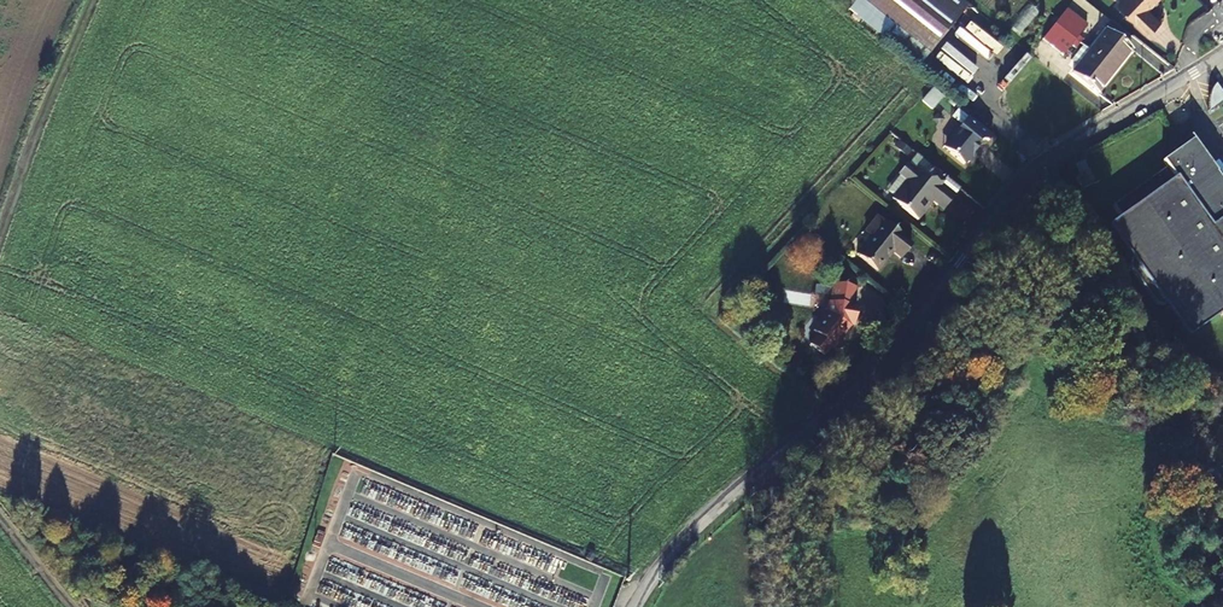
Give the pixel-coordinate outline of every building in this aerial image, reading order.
[(971,10),(958,0),(863,0),(861,3),(931,59),(971,10)] [(1165,0),(1129,0),(1118,11),(1148,42),(1162,29),(1148,17),(1165,0)] [(1069,11),(1056,28),(1076,44),(1082,48),(1088,41),(1083,36),(1089,28),(1069,11)] [(1056,28),(1043,43),(1065,60),(1073,49),(1078,52),(1082,48),(1076,44),(1056,28)] [(1107,35),(1090,55),(1114,75),(1131,55),(1107,35)] [(1090,55),(1073,74),(1098,93),(1114,75),(1090,55)] [(1219,96),(1208,83),(1206,85),(1201,93),(1200,99),(1202,108),(1219,96)] [(933,88),(923,101),(930,107),(940,95),(933,88)] [(993,138),(968,118),(958,129),(955,129),(948,136),(949,141),(945,146),(945,153),(962,167),(965,165),(968,166),(973,161),(972,152),(979,144),(987,145),(993,138)] [(1158,163),(1162,168),(1166,166),(1164,163),(1179,152),(1200,181),(1210,173),(1187,141),(1158,163)] [(1162,168),(1109,208),(1118,220),(1105,229),(1128,260),(1127,270),(1153,305),(1162,306),(1185,337),(1222,310),(1222,311),(1222,189),(1210,173),(1200,181),(1179,152),(1164,163),(1166,166),(1162,168)] [(937,185),(943,178),(931,168),(913,154),(895,175),(904,183),(889,201),(915,222),(929,203),(939,211),(951,197),(937,185)] [(1079,188),(1093,181),(1082,160),(1073,165),(1078,175),(1074,178),(1079,188)] [(1059,188),(1052,177),(1043,184),(1050,194),(1059,188)] [(866,240),(852,257),(873,274),(888,254),(898,262),(908,249),(873,220),(860,234),(866,240)] [(412,251),(417,231),(407,228),(401,249),(412,251)] [(818,336),(809,346),(822,357),(830,347),(837,352),(845,341),(841,337),(850,326),(857,326),(857,307),(851,307),(852,287),(831,286),(831,304),(828,304),(827,316),(813,332),(818,336)] [(745,387),(748,378),(734,375),(732,384),(745,387)] [(691,426),(695,417),(680,411),(676,421),(691,426)] [(931,467),(918,469),(919,477),(932,474),(931,467)]
